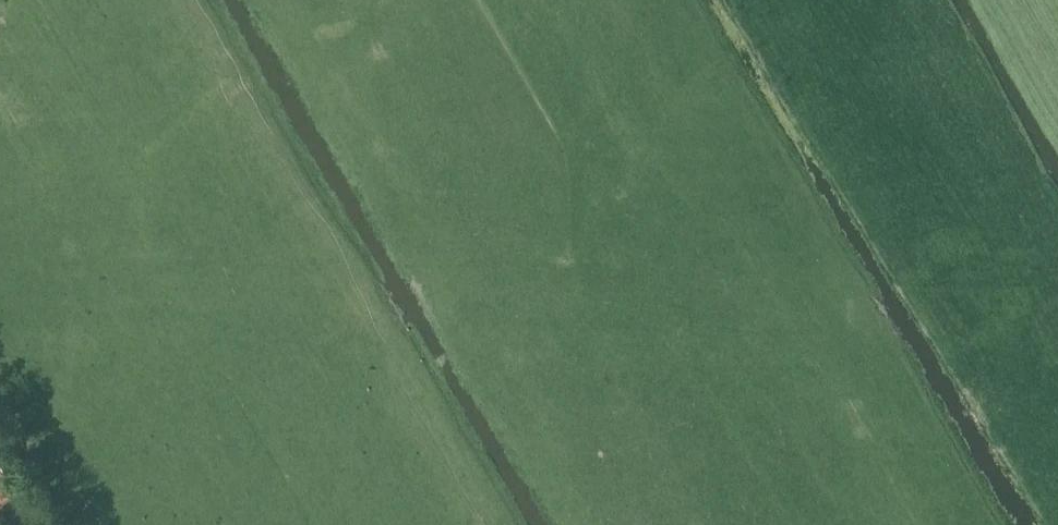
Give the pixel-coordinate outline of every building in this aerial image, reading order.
[(1,501),(14,494),(0,470),(0,500),(1,501)]
